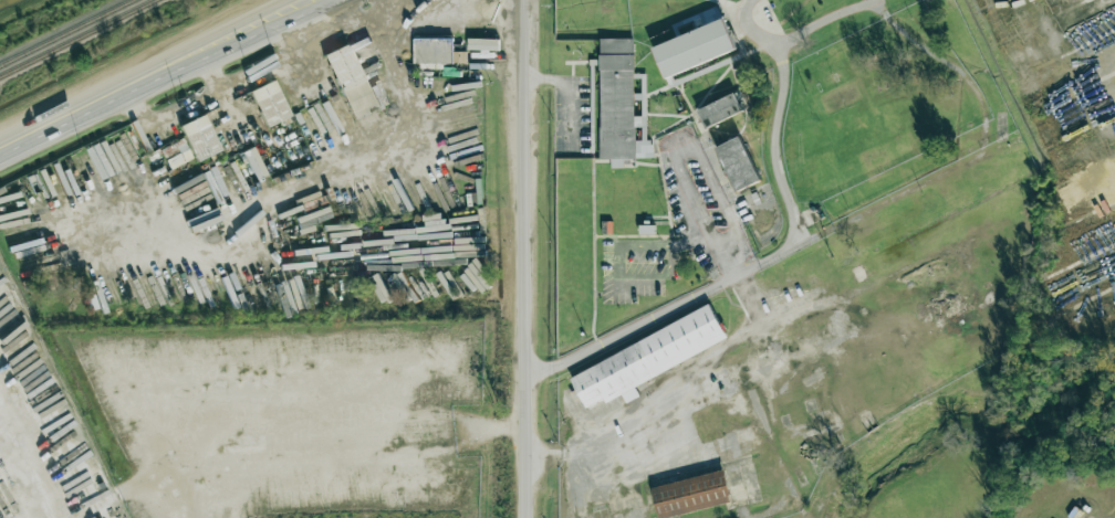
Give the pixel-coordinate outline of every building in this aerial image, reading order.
[(665,78),(736,51),(720,7),(694,17),(698,30),(653,47),(665,78)] [(415,64),(453,63),(452,38),(414,39),(415,64)] [(634,39),(600,39),(601,159),(611,159),(611,168),(631,167),(631,158),(654,158),(654,141),(646,141),(646,93),(634,93),(634,39)] [(351,44),(326,53),(351,120),(376,110),(351,44)] [(266,127),(290,116),(274,80),(250,91),(266,127)] [(697,110),(706,128),(747,110),(739,91),(697,110)] [(220,151),(206,115),(180,125),(195,161),(220,151)] [(736,192),(760,182),(742,136),(717,146),(736,192)] [(161,148),(168,169),(192,161),(184,139),(161,148)] [(571,379),(709,303),(727,334),(588,410),(571,379)] [(652,487),(723,468),(731,498),(659,517),(652,487)]
